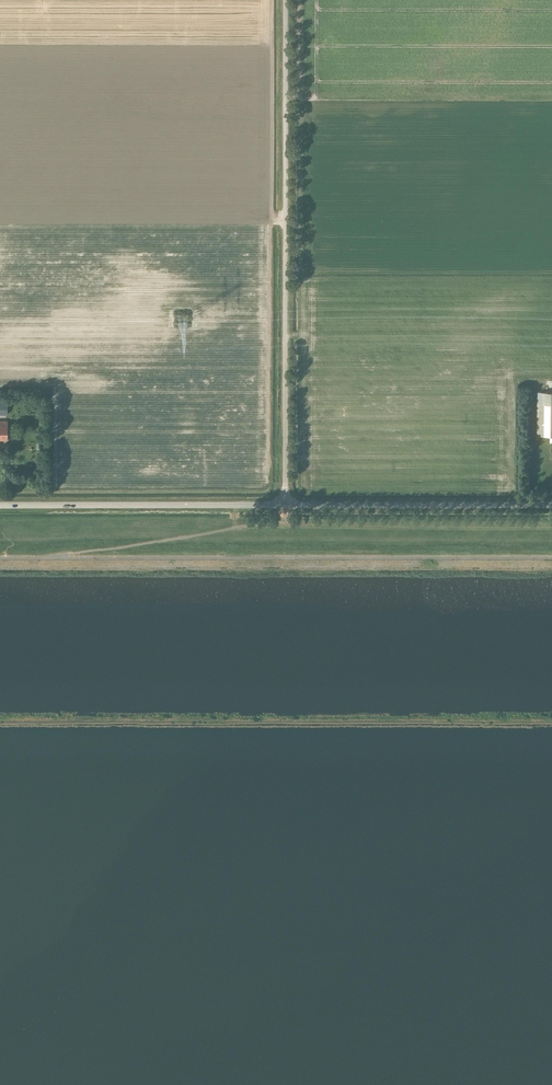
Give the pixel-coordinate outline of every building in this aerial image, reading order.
[(551,435),(551,392),(537,391),(537,435),(551,435)]
